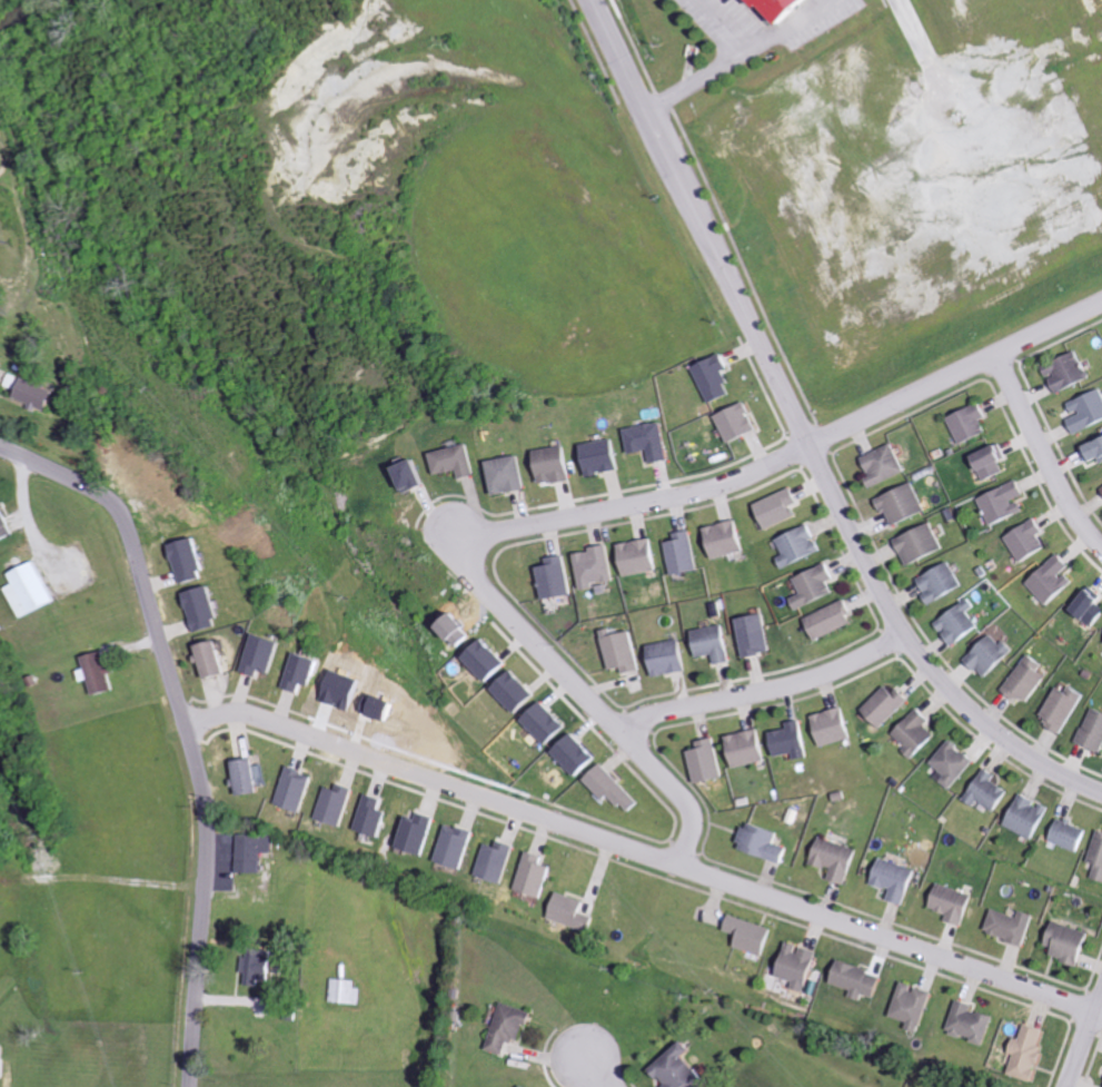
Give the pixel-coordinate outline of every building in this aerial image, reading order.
[(738,7),(738,8),(742,6),(761,23),(775,7),(786,0),(730,0),(738,7)] [(1035,365),(1039,379),(1043,377),(1048,392),(1084,380),(1074,352),(1035,365)] [(725,394),(716,371),(721,369),(715,354),(687,365),(702,403),(725,394)] [(16,399),(39,410),(40,407),(49,411),(58,393),(26,378),(16,399)] [(1096,389),(1062,403),(1067,416),(1060,419),(1067,434),(1101,420),(1101,403),(1096,389)] [(709,415),(721,443),(749,431),(737,403),(709,415)] [(980,434),(975,420),(978,419),(973,405),(942,416),(952,444),(980,434)] [(620,428),(623,453),(643,451),(645,464),(662,462),(656,423),(620,428)] [(1101,459),(1101,436),(1075,446),(1081,462),(1093,458),(1095,462),(1101,459)] [(612,439),(576,446),(582,477),(618,470),(612,439)] [(967,473),(974,470),(977,480),(999,473),(995,462),(1003,460),(998,443),(961,456),(967,473)] [(900,474),(888,444),(855,458),(863,478),(860,479),(863,489),(900,474)] [(459,471),(460,479),(476,476),(469,445),(429,453),(434,476),(459,471)] [(562,447),(531,452),(537,486),(567,481),(562,447)] [(527,489),(519,455),(484,463),(491,497),(527,489)] [(408,486),(409,491),(429,484),(419,456),(384,469),(392,492),(408,486)] [(1013,500),(1020,496),(1012,480),(973,499),(986,525),(1018,510),(1013,500)] [(886,524),(919,513),(909,484),(868,498),(873,513),(881,511),(886,524)] [(794,502),(786,487),(746,506),(758,532),(792,516),(787,505),(794,502)] [(6,506),(5,506),(0,495),(0,543),(1,545),(20,535),(6,506)] [(733,520),(696,529),(704,559),(740,550),(733,520)] [(1041,549),(1034,535),(1037,533),(1031,520),(1000,534),(1013,562),(1041,549)] [(900,566),(938,549),(926,523),(888,540),(900,566)] [(771,536),(778,556),(772,558),(775,568),(814,556),(808,538),(804,526),(771,536)] [(660,543),(667,576),(692,571),(684,531),(668,534),(669,541),(660,543)] [(177,586),(202,578),(190,538),(165,545),(177,586)] [(616,577),(654,572),(650,540),(612,544),(616,577)] [(608,581),(605,546),(585,547),(586,553),(573,554),(576,591),(592,590),(591,583),(608,581)] [(1068,583),(1059,573),(1066,566),(1054,553),(1022,583),(1043,606),(1068,583)] [(544,558),(545,566),(535,567),(540,600),(570,595),(563,555),(544,558)] [(911,578),(923,605),(958,589),(946,562),(911,578)] [(60,604),(43,563),(17,574),(21,585),(13,588),(26,618),(60,604)] [(828,580),(821,564),(788,578),(795,595),(784,600),(789,611),(827,594),(822,583),(828,580)] [(1083,584),(1065,612),(1091,629),(1101,613),(1101,610),(1091,603),(1097,594),(1083,584)] [(189,633),(213,627),(205,587),(180,592),(189,633)] [(968,608),(963,601),(930,621),(946,648),(976,630),(964,610),(968,608)] [(848,626),(840,603),(798,617),(806,640),(848,626)] [(730,619),(737,658),(764,653),(757,614),(730,619)] [(708,664),(724,662),(719,626),(685,631),(689,658),(707,656),(708,664)] [(637,670),(628,631),(607,636),(606,629),(596,631),(605,670),(617,668),(619,674),(637,670)] [(980,680),(1011,652),(1000,641),(997,644),(987,634),(960,658),(980,680)] [(253,677),(254,672),(266,674),(273,642),(247,636),(239,674),(253,677)] [(503,661),(477,638),(459,659),(485,681),(503,661)] [(647,679),(682,671),(675,640),(640,647),(647,679)] [(188,647),(198,680),(218,674),(208,641),(188,647)] [(88,657),(98,696),(117,692),(112,673),(118,672),(113,651),(88,657)] [(295,685),(304,687),(311,659),(290,654),(281,690),(293,694),(295,685)] [(1039,667),(1027,656),(999,688),(1019,706),(1044,678),(1036,671),(1039,667)] [(533,694),(510,669),(490,689),(513,713),(533,694)] [(887,693),(880,686),(855,713),(876,731),(904,700),(891,689),(887,693)] [(1053,688),(1035,720),(1059,734),(1080,696),(1066,688),(1063,693),(1053,688)] [(519,722),(544,745),(563,724),(538,701),(519,722)] [(842,728),(845,727),(840,707),(804,717),(814,749),(845,740),(842,728)] [(903,748),(899,752),(908,761),(933,737),(922,725),(925,722),(913,709),(889,733),(903,748)] [(1101,744),(1101,714),(1088,709),(1075,745),(1098,754),(1101,744)] [(800,721),(781,723),(782,730),(764,733),(766,757),(789,754),(789,761),(804,759),(800,721)] [(721,735),(725,767),(762,762),(758,731),(721,735)] [(592,757),(568,733),(549,752),(574,776),(592,757)] [(694,749),(682,752),(690,785),(720,777),(710,738),(692,743),(694,749)] [(936,782),(945,790),(970,762),(946,740),(926,763),(941,776),(936,782)] [(250,767),(249,758),(226,762),(232,797),(252,794),(252,788),(264,786),(261,765),(250,767)] [(601,801),(607,795),(625,813),(636,802),(599,763),(581,780),(601,801)] [(296,814),(309,775),(284,768),(272,806),(296,814)] [(973,802),(995,813),(1007,791),(988,782),(992,775),(979,768),(961,802),(971,807),(973,802)] [(350,789),(335,783),(332,791),(323,788),(312,820),(336,828),(350,789)] [(1000,825),(1027,840),(1035,824),(1039,827),(1047,812),(1031,803),(1032,802),(1017,794),(1000,825)] [(381,809),(377,808),(379,799),(361,795),(353,834),(375,838),(381,809)] [(432,818),(417,813),(413,823),(402,820),(392,849),(419,858),(432,818)] [(1045,841),(1077,854),(1087,831),(1055,818),(1045,841)] [(773,833),(742,822),(732,849),(781,867),(787,850),(769,844),(773,833)] [(433,864),(459,871),(470,832),(444,824),(433,864)] [(240,872),(265,872),(265,852),(275,852),(275,835),(241,834),(240,872)] [(1087,880),(1101,884),(1101,836),(1094,834),(1084,864),(1092,866),(1087,880)] [(855,850),(814,837),(805,864),(827,872),(825,881),(844,887),(855,850)] [(511,845),(495,841),(493,848),(482,845),(474,879),(501,885),(511,845)] [(541,857),(526,852),(513,891),(537,900),(548,867),(539,864),(541,857)] [(914,872),(877,857),(866,884),(887,892),(883,901),(900,907),(914,872)] [(943,916),(941,921),(958,928),(970,897),(933,882),(923,908),(943,916)] [(584,904),(554,892),(543,917),(582,933),(589,918),(580,914),(584,904)] [(1013,918),(987,910),(980,934),(1019,946),(1028,916),(1015,912),(1013,918)] [(762,957),(771,929),(724,915),(719,931),(733,935),(730,947),(762,957)] [(1045,958),(1077,968),(1087,934),(1047,922),(1039,946),(1048,949),(1045,958)] [(815,954),(795,948),(795,947),(781,943),(771,976),(790,982),(788,990),(803,995),(815,954)] [(274,985),(276,950),(249,949),(247,973),(249,973),(248,984),(274,985)] [(825,983),(848,991),(846,998),(857,1002),(859,995),(875,1000),(882,978),(832,961),(825,983)] [(361,1004),(362,979),(333,978),(332,1002),(361,1004)] [(905,1023),(902,1030),(915,1034),(928,993),(911,987),(911,986),(898,982),(887,1017),(905,1023)] [(943,1034),(982,1045),(990,1018),(970,1012),(971,1007),(952,1002),(943,1034)] [(508,1054),(512,1040),(522,1043),(528,1024),(533,1025),(537,1012),(505,1003),(491,1050),(508,1054)] [(1004,1076),(1029,1083),(1039,1048),(1035,1047),(1039,1032),(1020,1026),(1016,1040),(1009,1038),(1005,1052),(1011,1054),(1004,1076)] [(670,1085),(668,1086),(709,1086),(713,1084),(690,1055),(696,1050),(689,1040),(655,1068),(670,1085)]
